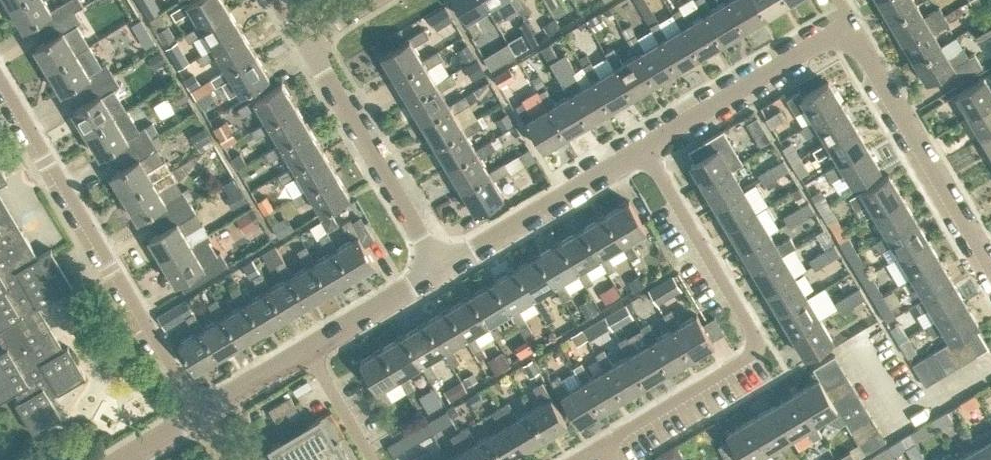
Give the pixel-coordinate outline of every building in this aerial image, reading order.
[(11,4),(25,26),(43,15),(49,25),(75,9),(84,3),(82,0),(65,0),(51,8),(46,0),(18,0),(11,4)] [(161,8),(156,0),(138,0),(148,16),(161,8)] [(201,23),(201,22),(202,24),(229,8),(225,0),(191,0),(189,1),(188,0),(172,10),(176,17),(192,8),(201,23)] [(488,7),(488,6),(490,5),(487,0),(456,0),(467,18),(465,19),(474,35),(483,30),(474,15),(488,7)] [(499,0),(487,0),(490,5),(488,6),(488,7),(497,22),(505,17),(496,2),(499,0)] [(520,8),(527,3),(525,0),(515,0),(520,8)] [(711,8),(706,0),(695,0),(703,13),(704,13),(705,12),(723,41),(745,27),(728,0),(725,0),(711,8)] [(745,27),(767,14),(759,0),(728,0),(745,27)] [(767,14),(790,0),(789,0),(759,0),(767,14)] [(890,17),(917,1),(917,0),(880,0),(890,17)] [(925,14),(917,1),(890,17),(903,38),(945,13),(940,5),(925,14)] [(981,19),(989,14),(981,2),(974,7),(981,19)] [(429,13),(438,26),(453,17),(444,3),(429,13)] [(704,13),(703,13),(689,22),(680,7),(672,11),(681,26),(681,27),(683,26),(700,54),(723,41),(705,12),(704,13)] [(243,30),(229,8),(202,24),(201,22),(201,23),(185,32),(190,40),(205,31),(214,45),(215,46),(243,30)] [(88,44),(76,23),(82,20),(75,9),(49,25),(54,34),(35,45),(49,68),(88,44)] [(650,25),(658,20),(651,9),(643,14),(650,25)] [(595,29),(607,22),(599,10),(588,17),(595,29)] [(950,21),(945,13),(903,38),(915,58),(942,42),(935,30),(950,21)] [(990,31),(990,18),(989,14),(981,19),(972,24),(980,38),(990,31)] [(548,33),(559,27),(553,17),(543,24),(548,33)] [(133,38),(147,28),(140,18),(126,27),(133,38)] [(681,27),(681,26),(667,35),(658,20),(650,25),(659,40),(661,39),(678,68),(700,54),(683,26),(681,27)] [(163,42),(175,35),(168,23),(156,30),(163,42)] [(638,53),(656,81),(678,68),(661,39),(659,40),(644,48),(629,24),(621,28),(637,53),(637,54),(638,53)] [(383,53),(397,75),(424,59),(423,57),(424,57),(415,43),(431,34),(426,26),(410,35),(410,36),(383,53)] [(256,52),(243,30),(215,46),(214,45),(198,54),(203,62),(219,53),(227,67),(228,67),(229,69),(256,52)] [(178,67),(190,61),(177,40),(166,47),(178,67)] [(464,60),(474,54),(467,42),(457,48),(464,60)] [(592,81),(592,80),(582,86),(580,82),(573,71),(575,69),(565,52),(558,56),(550,42),(541,47),(569,94),(569,95),(572,93),(589,121),(611,108),(594,80),(592,81)] [(928,80),(970,55),(964,46),(950,55),(942,42),(915,58),(928,80)] [(101,64),(88,44),(49,68),(62,90),(81,79),(87,88),(113,72),(106,61),(101,64)] [(637,54),(637,53),(622,62),(613,47),(610,49),(605,52),(614,67),(615,67),(616,66),(634,95),(656,81),(638,53),(637,54)] [(439,48),(424,57),(423,57),(424,59),(397,75),(410,98),(438,81),(437,80),(437,79),(429,65),(444,56),(439,48)] [(155,68),(167,60),(160,49),(148,57),(155,68)] [(270,75),(256,52),(229,69),(228,67),(227,67),(192,88),(197,96),(223,81),(231,95),(240,89),(242,92),(270,75)] [(472,79),(485,71),(477,57),(464,65),(472,79)] [(615,67),(614,67),(600,75),(591,60),(583,65),(592,80),(592,81),(594,80),(611,108),(634,95),(616,66),(615,67)] [(500,85),(515,76),(509,65),(494,74),(500,85)] [(453,70),(437,79),(437,80),(438,81),(410,98),(423,120),(451,104),(450,102),(442,87),(457,78),(453,70)] [(190,88),(200,81),(194,71),(184,78),(190,88)] [(127,108),(115,88),(120,84),(113,72),(87,88),(92,98),(74,109),(87,131),(115,115),(127,108)] [(537,86),(544,82),(538,73),(531,77),(537,86)] [(971,114),(990,102),(990,86),(985,76),(958,92),(971,114)] [(809,107),(816,119),(843,103),(830,81),(804,97),(800,91),(788,99),(797,114),(809,107)] [(259,105),(267,119),(268,119),(269,121),(296,104),(283,82),(256,97),(255,96),(239,106),(243,114),(259,105)] [(174,106),(189,97),(182,86),(167,94),(174,106)] [(569,95),(569,94),(555,102),(546,87),(539,92),(548,107),(549,107),(567,135),(589,121),(572,93),(569,95)] [(470,101),(478,96),(473,89),(466,93),(470,101)] [(466,93),(450,102),(451,104),(423,120),(437,143),(464,126),(463,124),(455,110),(470,101),(466,93)] [(548,107),(533,116),(524,101),(516,106),(526,121),(527,120),(544,148),(567,135),(549,107),(548,107)] [(971,114),(984,136),(990,131),(990,102),(971,114)] [(855,124),(843,103),(816,119),(802,127),(807,136),(821,128),(829,140),(855,124)] [(310,127),(296,104),(269,121),(268,119),(267,119),(252,128),(257,136),(272,127),(281,141),(282,143),(310,127)] [(771,126),(786,117),(780,107),(765,116),(771,126)] [(503,128),(514,121),(507,111),(496,118),(503,128)] [(128,135),(115,115),(87,131),(101,154),(111,148),(116,157),(151,136),(145,125),(128,135)] [(479,115),(463,124),(464,126),(437,143),(450,165),(477,149),(476,147),(477,147),(468,132),(484,123),(479,115)] [(868,145),(855,124),(829,140),(813,149),(818,158),(834,149),(841,161),(868,145)] [(201,150),(215,142),(204,125),(190,133),(201,150)] [(323,149),(310,127),(282,143),(281,141),(265,151),(270,159),(285,149),(294,164),(294,163),(295,165),(323,149)] [(692,162),(705,184),(732,168),(744,161),(725,129),(704,141),(710,151),(692,162)] [(147,169),(140,158),(158,147),(151,136),(116,157),(122,167),(112,173),(125,195),(170,168),(165,158),(147,169)] [(492,138),(477,147),(476,147),(477,149),(450,165),(463,187),(491,171),(489,169),(490,169),(481,155),(497,145),(492,138)] [(792,140),(783,146),(792,161),(801,156),(792,140)] [(868,145),(841,161),(825,170),(832,181),(847,171),(854,183),(881,167),(868,145)] [(529,146),(517,153),(523,164),(535,156),(529,146)] [(336,171),(323,149),(295,165),(294,163),(294,164),(278,173),(283,181),(299,172),(307,186),(308,186),(308,187),(336,171)] [(237,167),(247,161),(241,151),(231,157),(237,167)] [(809,170),(801,156),(792,161),(800,175),(809,170)] [(783,159),(771,166),(777,176),(789,168),(783,159)] [(495,177),(510,168),(505,160),(490,169),(489,169),(491,171),(463,187),(476,210),(505,194),(495,177)] [(8,177),(0,163),(0,182),(8,177)] [(777,176),(771,166),(759,174),(765,183),(777,176)] [(165,199),(159,187),(176,177),(170,168),(125,195),(138,217),(157,206),(163,215),(189,199),(182,188),(165,199)] [(745,189),(732,168),(705,184),(718,205),(745,189)] [(322,210),(350,194),(336,171),(308,187),(308,186),(307,186),(292,195),(296,203),(312,194),(322,210)] [(283,181),(278,173),(271,177),(276,185),(283,181)] [(889,173),(850,196),(863,218),(875,211),(902,195),(889,173)] [(233,176),(224,182),(236,204),(246,198),(240,188),(233,176)] [(264,212),(274,207),(260,184),(250,190),(264,212)] [(798,201),(804,197),(798,186),(791,190),(798,201)] [(821,188),(811,194),(820,209),(830,203),(825,196),(821,188)] [(757,210),(745,189),(718,205),(730,226),(757,210)] [(915,216),(902,195),(875,211),(888,232),(915,216)] [(629,238),(646,228),(629,198),(606,212),(623,241),(621,242),(621,243),(630,258),(638,253),(629,238)] [(185,232),(179,221),(196,211),(189,199),(163,215),(168,225),(150,236),(163,258),(208,231),(203,222),(185,232)] [(809,201),(797,209),(802,218),(815,211),(809,201)] [(838,217),(830,203),(820,209),(829,223),(838,217)] [(251,206),(236,215),(243,227),(258,218),(251,206)] [(802,218),(797,209),(784,216),(790,226),(802,218)] [(770,231),(757,210),(730,226),(743,247),(770,231)] [(7,345),(0,349),(0,398),(15,389),(20,397),(15,400),(33,430),(62,413),(50,394),(85,374),(67,343),(63,346),(38,303),(72,283),(50,247),(37,255),(22,228),(13,234),(0,212),(0,334),(7,345)] [(332,212),(321,218),(328,229),(334,226),(336,217),(332,212)] [(607,251),(621,243),(621,242),(623,241),(606,212),(584,225),(601,254),(599,256),(608,271),(616,266),(607,251)] [(279,237),(295,228),(287,214),(271,223),(279,237)] [(915,216),(888,232),(870,243),(876,252),(883,248),(890,260),(900,254),(927,237),(915,216)] [(375,261),(359,234),(360,233),(350,217),(342,221),(352,237),(337,245),(337,246),(335,247),(352,275),(375,261)] [(585,265),(599,256),(601,254),(584,225),(562,239),(579,267),(576,269),(577,269),(586,284),(594,280),(585,265)] [(337,246),(337,245),(328,230),(320,235),(329,250),(315,259),(313,260),(329,288),(352,275),(335,247),(337,246)] [(218,253),(209,239),(212,237),(208,231),(163,258),(176,281),(196,269),(202,279),(228,263),(220,251),(218,253)] [(770,231),(743,247),(756,269),(783,253),(796,245),(790,236),(777,244),(770,231)] [(849,235),(840,241),(849,256),(858,250),(849,235)] [(940,259),(927,237),(900,254),(913,275),(940,259)] [(562,278),(577,269),(576,269),(579,267),(562,239),(539,252),(556,281),(554,282),(554,283),(563,298),(571,293),(562,278)] [(315,259),(306,243),(298,248),(307,263),(292,272),(293,272),(291,273),(307,301),(329,288),(313,260),(315,259)] [(270,285),(268,287),(285,314),(307,301),(291,273),(293,272),(292,272),(283,256),(276,244),(263,251),(271,265),(276,262),(284,277),(270,285)] [(834,244),(822,251),(828,261),(840,254),(834,244)] [(866,265),(858,250),(849,256),(857,270),(866,265)] [(828,261),(822,251),(810,259),(815,268),(828,261)] [(540,291),(554,283),(554,282),(556,281),(539,252),(517,265),(534,294),(532,295),(532,296),(547,321),(555,316),(540,291)] [(795,274),(783,253),(756,269),(768,290),(795,274)] [(940,259),(913,275),(905,280),(910,289),(919,284),(926,296),(953,280),(940,259)] [(250,273),(258,269),(253,260),(245,265),(250,273)] [(518,304),(532,296),(532,295),(534,294),(517,265),(495,279),(512,307),(509,309),(510,309),(525,334),(533,329),(518,304)] [(268,287),(270,285),(261,270),(253,274),(262,290),(248,298),(248,299),(246,300),(262,327),(285,314),(268,287)] [(673,273),(648,288),(657,303),(682,288),(673,273)] [(808,295),(795,274),(768,290),(781,311),(808,295)] [(874,277),(865,283),(874,298),(883,293),(874,277)] [(495,318),(510,309),(509,309),(512,307),(495,279),(472,292),(489,321),(487,322),(502,348),(510,343),(495,318)] [(966,301),(953,280),(926,296),(939,317),(966,301)] [(248,299),(248,298),(238,283),(230,288),(240,303),(225,311),(225,312),(224,313),(240,341),(262,327),(246,300),(248,299)] [(606,293),(611,301),(621,296),(616,287),(606,293)] [(860,287),(847,294),(853,304),(865,296),(860,287)] [(78,291),(66,298),(82,325),(94,319),(78,291)] [(473,331),(487,322),(489,321),(472,292),(450,305),(467,334),(465,335),(465,336),(474,351),(482,346),(473,331)] [(892,308),(883,293),(874,298),(883,313),(892,308)] [(853,304),(847,294),(835,301),(841,311),(853,304)] [(821,317),(808,295),(781,311),(794,333),(821,317)] [(225,312),(225,311),(216,296),(208,301),(217,316),(203,325),(201,326),(217,354),(240,341),(224,313),(225,312)] [(587,317),(599,310),(590,296),(579,303),(587,317)] [(185,297),(156,314),(163,326),(192,309),(185,297)] [(964,332),(975,325),(979,323),(966,301),(939,317),(927,324),(934,335),(945,328),(952,339),(964,332)] [(626,302),(605,314),(613,328),(634,316),(626,302)] [(451,344),(465,336),(465,335),(467,334),(450,305),(428,318),(445,347),(443,348),(443,349),(452,364),(460,359),(451,344)] [(663,313),(672,328),(674,327),(691,356),(714,342),(696,313),(680,323),(671,308),(663,313)] [(203,325),(194,309),(186,314),(195,329),(178,339),(195,367),(217,354),(201,326),(203,325)] [(592,343),(613,331),(604,315),(583,328),(592,343)] [(834,338),(821,317),(794,333),(807,354),(834,338)] [(429,357),(443,349),(443,348),(445,347),(428,318),(405,332),(422,360),(420,362),(421,362),(430,377),(437,372),(429,357)] [(900,320),(890,326),(899,341),(909,335),(900,320)] [(691,356),(674,327),(672,328),(657,336),(648,321),(640,326),(649,341),(650,341),(652,340),(668,369),(691,356)] [(988,347),(975,325),(964,332),(977,353),(988,347)] [(581,328),(571,335),(575,342),(586,336),(581,328)] [(406,371),(421,362),(420,362),(422,360),(405,332),(383,345),(400,374),(398,375),(398,376),(407,390),(415,386),(406,371)] [(977,353),(964,332),(954,338),(967,359),(977,353)] [(650,341),(649,341),(635,349),(626,334),(618,339),(627,354),(629,353),(646,382),(668,369),(652,340),(650,341)] [(917,349),(909,335),(899,341),(908,355),(917,349)] [(521,357),(533,349),(526,338),(514,345),(521,357)] [(967,359),(954,338),(944,344),(957,366),(967,359)] [(957,366),(944,344),(933,350),(946,372),(957,366)] [(384,384),(398,376),(398,375),(400,374),(383,345),(360,359),(377,387),(375,388),(385,404),(393,399),(384,384)] [(478,358),(486,353),(482,346),(474,351),(478,358)] [(627,354),(612,362),(604,347),(596,352),(604,367),(605,368),(607,366),(624,395),(646,382),(629,353),(627,354)] [(496,373),(511,363),(502,349),(487,359),(496,373)] [(946,372),(933,350),(923,356),(936,378),(946,372)] [(821,377),(842,364),(835,353),(814,365),(820,376),(821,377)] [(936,378),(923,356),(912,363),(925,384),(936,378)] [(539,371),(531,358),(524,362),(532,375),(539,371)] [(624,395),(607,366),(605,368),(604,367),(590,376),(581,361),(573,365),(582,380),(582,381),(584,380),(601,409),(624,395)] [(827,388),(848,375),(842,364),(821,377),(827,388)] [(468,384),(477,378),(473,371),(463,377),(468,384)] [(601,409),(584,380),(582,381),(582,380),(568,389),(559,374),(551,379),(560,395),(562,394),(579,422),(601,409)] [(833,398),(854,385),(848,375),(827,388),(833,398)] [(838,426),(846,421),(846,419),(840,409),(833,398),(827,388),(821,377),(820,376),(797,390),(815,421),(821,417),(838,426)] [(450,399),(467,389),(461,379),(444,389),(450,399)] [(543,399),(530,406),(546,433),(566,421),(542,380),(534,385),(543,399)] [(861,396),(854,385),(833,398),(840,409),(861,396)] [(424,410),(438,403),(429,386),(415,394),(424,410)] [(797,390),(775,404),(793,434),(806,426),(813,438),(821,433),(814,421),(815,421),(797,390)] [(472,404),(482,399),(478,391),(468,397),(472,404)] [(966,411),(981,402),(975,392),(960,401),(966,411)] [(275,416),(296,404),(290,394),(269,407),(275,416)] [(867,407),(861,396),(840,409),(846,419),(867,407)] [(546,433),(530,406),(518,413),(509,399),(500,404),(525,446),(546,433)] [(525,446),(500,404),(493,409),(501,423),(488,431),(504,458),(525,446)] [(770,448),(793,434),(775,404),(752,417),(770,448)] [(873,417),(867,407),(846,419),(846,421),(852,430),(873,417)] [(947,409),(932,418),(937,428),(953,418),(947,409)] [(271,445),(279,459),(351,459),(338,438),(345,433),(331,410),(321,416),(320,416),(271,445)] [(770,448),(752,417),(729,431),(746,459),(749,459),(770,448)] [(880,428),(873,417),(852,430),(858,441),(880,428)] [(923,436),(937,428),(932,418),(917,427),(923,436)] [(488,431),(476,438),(468,424),(459,429),(477,459),(501,459),(504,458),(488,431)] [(427,439),(431,430),(419,426),(416,435),(427,439)] [(865,452),(887,439),(880,428),(858,441),(865,452)] [(459,429),(451,434),(460,448),(447,456),(449,459),(477,459),(459,429)] [(905,435),(889,444),(895,453),(911,444),(905,435)] [(977,446),(986,459),(990,459),(990,437),(977,446)] [(660,454),(664,459),(676,459),(683,456),(676,444),(660,454)] [(889,444),(875,452),(880,459),(883,459),(895,453),(889,444)] [(977,446),(956,458),(957,459),(986,459),(977,446)] [(426,448),(407,459),(433,459),(426,448)] [(837,456),(839,459),(852,459),(856,458),(850,448),(837,456)]
